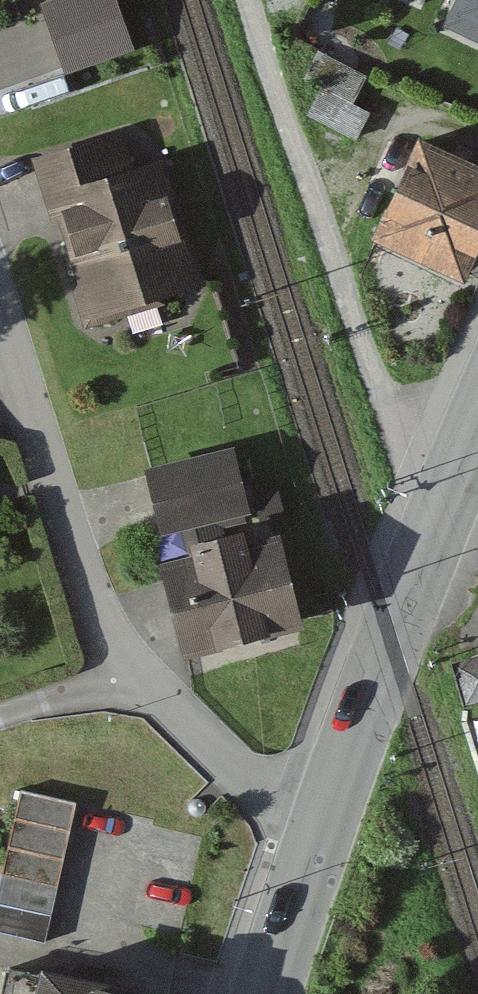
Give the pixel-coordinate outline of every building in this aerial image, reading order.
[(42,4),(66,70),(131,47),(114,0),(54,0),(42,4)] [(457,9),(441,24),(477,42),(477,0),(461,0),(457,9)] [(369,78),(319,52),(305,78),(325,89),(310,119),(354,142),(370,113),(355,106),(369,78)] [(124,132),(34,161),(86,322),(206,284),(164,154),(134,164),(124,132)] [(415,136),(375,232),(471,275),(477,260),(477,161),(415,136)] [(235,456),(147,477),(162,539),(250,519),(235,456)] [(301,636),(278,542),(245,550),(242,540),(186,554),(189,566),(159,574),(182,665),(301,636)] [(456,662),(475,714),(477,713),(477,656),(456,662)] [(23,785),(0,882),(0,925),(46,936),(78,798),(23,785)] [(40,943),(37,963),(5,957),(0,984),(0,993),(156,993),(162,966),(40,943)]
